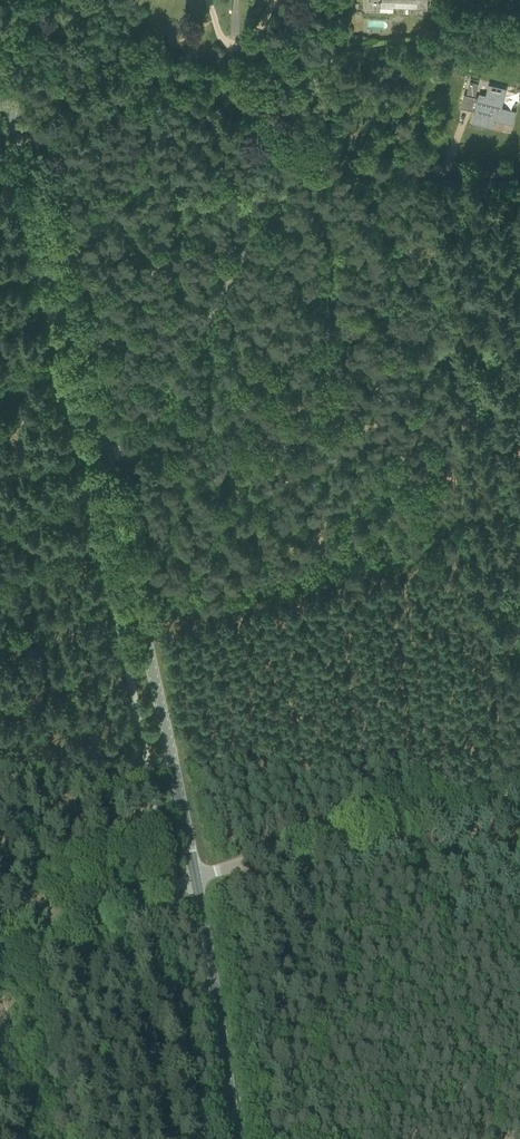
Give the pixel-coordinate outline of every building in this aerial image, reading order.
[(427,0),(366,0),(366,9),(380,10),(380,2),(392,2),(417,3),(417,9),(427,9),(427,0)] [(469,81),(466,94),(474,96),(477,83),(469,81)] [(479,95),(472,122),(491,127),(494,117),(506,120),(505,121),(506,121),(509,110),(499,108),(504,88),(487,84),(485,96),(479,95)]
